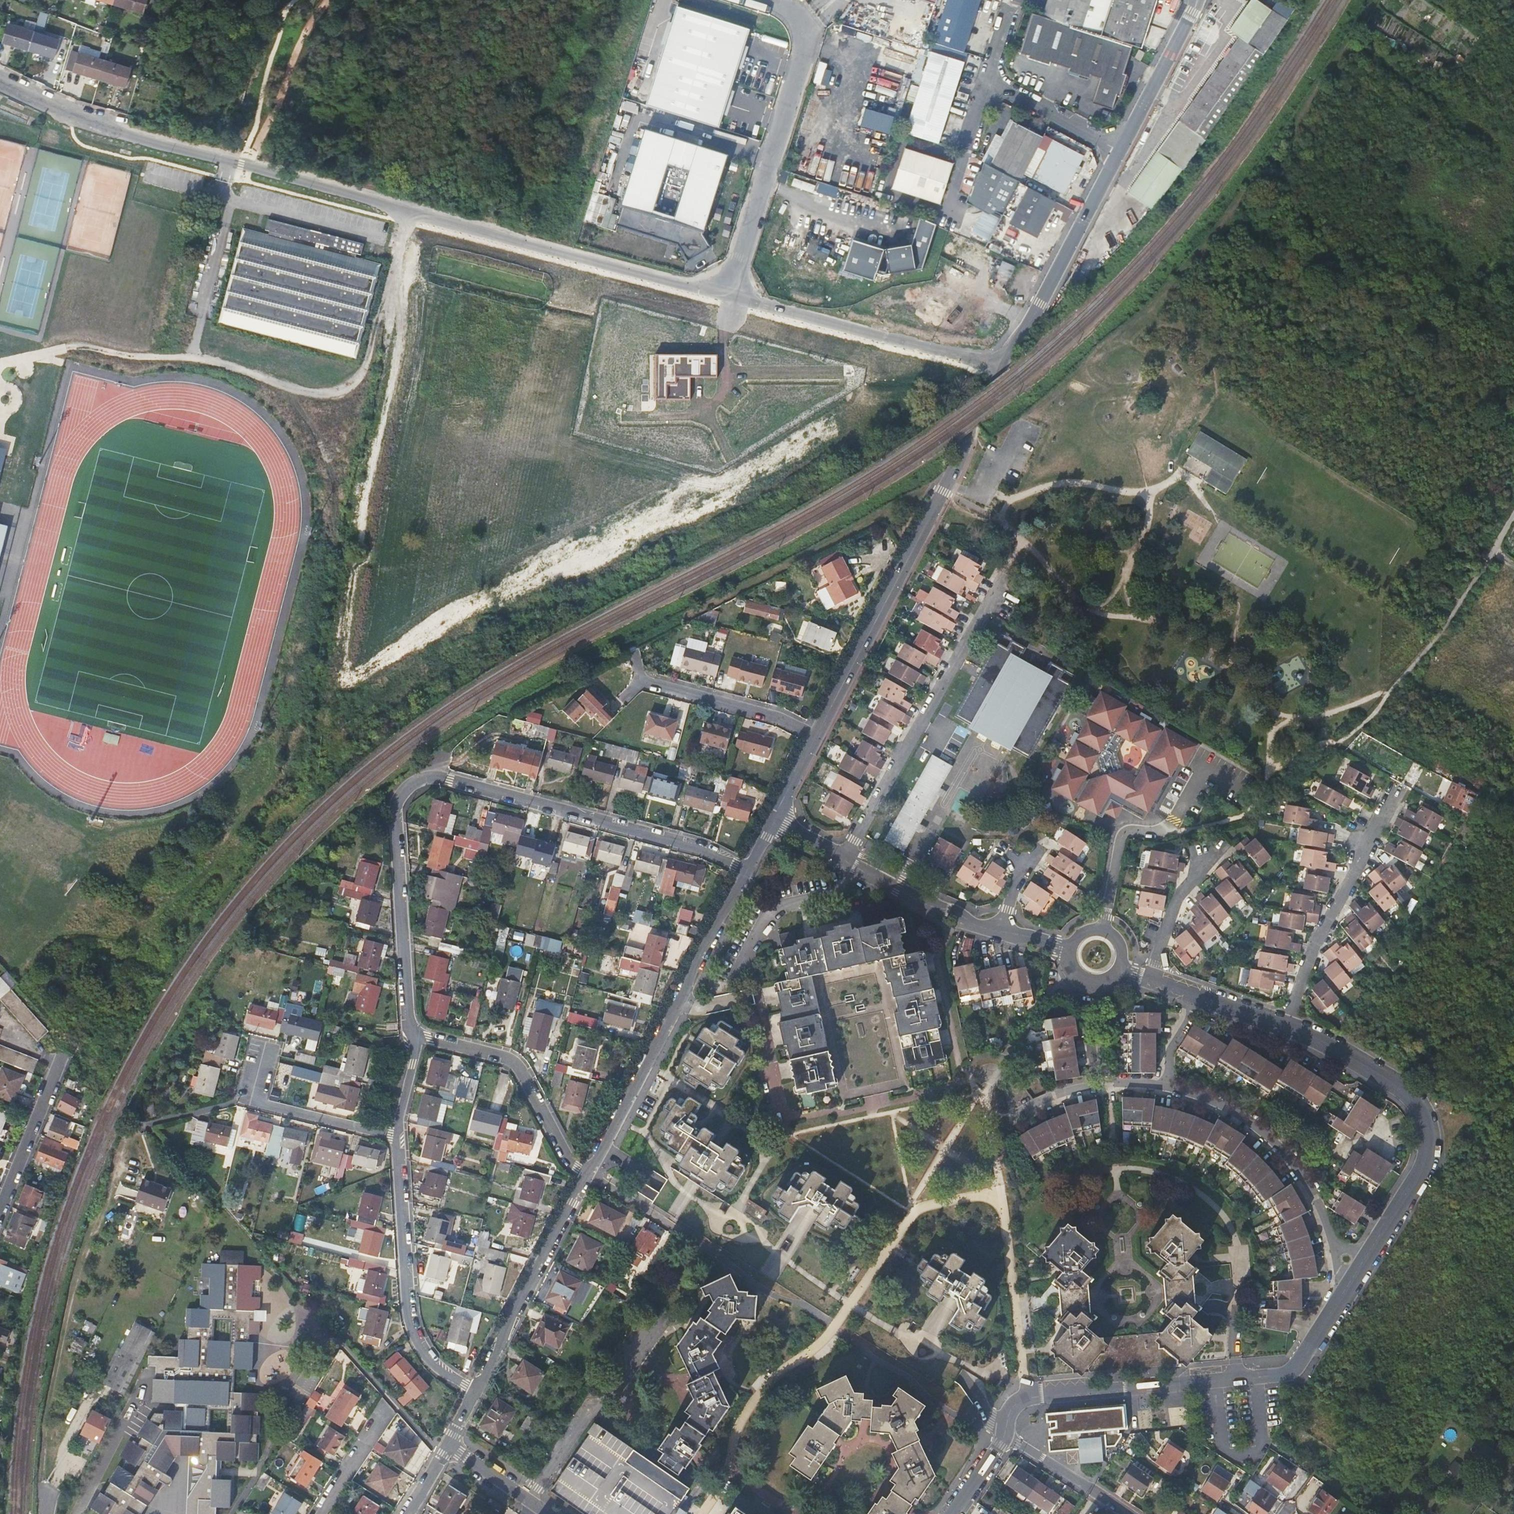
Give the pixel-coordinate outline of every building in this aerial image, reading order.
[(112,3),(141,12),(145,0),(113,0),(112,3)] [(931,44),(962,53),(978,0),(945,0),(931,44)] [(1041,17),(1099,35),(1110,0),(1047,0),(1041,17)] [(1099,35),(1131,45),(1135,46),(1139,48),(1155,0),(1110,0),(1099,35)] [(1185,169),(1267,53),(1262,50),(1280,24),(1249,3),(1231,28),(1242,36),(1127,188),(1151,206),(1181,166),(1185,169)] [(721,129),(748,30),(674,10),(648,107),(638,105),(637,110),(651,114),(651,115),(667,119),(668,115),(721,129)] [(39,11),(37,26),(45,28),(47,13),(39,11)] [(1041,17),(1030,13),(1018,52),(1027,55),(1026,59),(1048,65),(1049,63),(1067,68),(1066,72),(1087,78),(1088,75),(1097,78),(1089,103),(1110,109),(1115,95),(1118,95),(1124,74),(1122,73),(1131,45),(1099,35),(1041,17)] [(22,28),(34,31),(37,22),(25,19),(22,28)] [(4,43),(28,50),(34,31),(22,28),(9,24),(4,43)] [(34,31),(28,50),(54,57),(59,39),(34,31)] [(963,63),(965,54),(962,53),(931,44),(923,41),(908,85),(910,85),(918,88),(929,52),(963,63)] [(66,69),(99,79),(104,60),(72,51),(66,69)] [(1133,59),(1139,62),(1143,54),(1137,51),(1133,59)] [(929,52),(918,88),(951,98),(952,98),(963,63),(929,52)] [(104,60),(99,79),(125,86),(130,67),(104,60)] [(918,88),(910,85),(904,102),(912,105),(918,88)] [(912,105),(903,134),(937,144),(951,98),(918,88),(912,105)] [(1037,146),(1042,136),(1012,121),(1003,138),(988,165),(1019,180),(1022,173),(1037,146)] [(677,245),(687,262),(709,248),(702,237),(727,157),(644,131),(620,209),(621,210),(616,226),(677,245)] [(988,165),(1003,138),(996,134),(981,161),(982,162),(988,165)] [(1074,172),(1078,166),(1081,160),(1079,154),(1052,140),(1046,151),(1032,178),(1063,195),(1074,172)] [(1032,178),(1046,151),(1037,146),(1022,173),(1032,178)] [(926,201),(938,204),(951,164),(903,150),(891,189),(926,201)] [(1094,170),(1096,165),(1093,155),(1087,166),(1094,170)] [(984,206),(1001,214),(1018,182),(1019,180),(988,165),(982,162),(970,198),(984,206)] [(788,172),(781,170),(777,182),(784,184),(788,172)] [(791,186),(813,193),(816,185),(794,178),(791,186)] [(1028,188),(1041,194),(1044,187),(1026,178),(1022,185),(1028,188)] [(836,198),(839,188),(820,182),(817,192),(836,198)] [(1053,208),(1056,202),(1041,194),(1028,188),(1010,224),(1037,238),(1053,208)] [(1062,212),(1059,219),(1067,222),(1073,210),(1056,202),(1053,208),(1062,212)] [(972,230),(988,238),(1001,214),(984,206),(972,230)] [(935,227),(919,220),(910,246),(883,251),(852,241),(842,272),(873,282),(875,275),(881,277),(921,270),(935,227)] [(244,230),(220,323),(355,357),(379,265),(354,259),(355,255),(360,256),(363,245),(269,221),(266,231),(271,233),(269,237),(244,230)] [(614,246),(617,234),(603,230),(600,242),(614,246)] [(1110,246),(1116,243),(1111,232),(1105,235),(1110,246)] [(994,281),(1000,284),(1004,276),(1010,278),(1015,266),(1003,261),(994,281)] [(717,356),(654,355),(653,400),(690,400),(690,378),(717,378),(717,356)] [(1252,462),(1205,432),(1192,453),(1218,469),(1210,482),(1231,495),(1252,462)] [(983,584),(986,578),(980,574),(985,566),(965,555),(957,569),(971,577),(983,584)] [(847,578),(851,576),(842,558),(822,570),(831,587),(827,589),(828,592),(836,605),(837,607),(858,595),(851,582),(850,583),(847,578)] [(941,581),(948,569),(942,565),(935,577),(941,581)] [(978,592),(983,584),(971,577),(969,581),(948,569),(941,581),(941,582),(961,594),(967,585),(978,592)] [(924,588),(919,596),(959,619),(962,613),(953,608),(958,600),(937,588),(934,594),(924,588)] [(836,605),(828,592),(821,596),(828,609),(836,605)] [(980,599),(970,594),(968,598),(978,603),(980,599)] [(788,612),(750,602),(747,613),(786,622),(788,612)] [(929,607),(921,620),(945,634),(949,627),(955,630),(959,623),(929,607)] [(701,615),(691,621),(716,627),(717,620),(701,615)] [(814,625),(807,642),(829,652),(836,635),(814,625)] [(718,636),(725,638),(727,630),(719,628),(718,636)] [(926,629),(917,644),(931,652),(943,659),(947,653),(940,649),(945,641),(926,629)] [(776,633),(774,642),(781,643),(783,634),(776,633)] [(1010,674),(1018,660),(1023,648),(1008,640),(1004,648),(994,642),(952,717),(977,731),(987,714),(1011,727),(1001,744),(1027,758),(1068,685),(1058,679),(1062,670),(1047,662),(1041,673),(1033,687),(1010,674)] [(909,644),(901,657),(922,668),(927,659),(939,666),(943,659),(931,652),(929,655),(909,644)] [(681,668),(716,677),(721,657),(686,648),(681,668)] [(735,660),(730,678),(738,680),(739,682),(762,688),(767,669),(735,660)] [(900,660),(892,673),(916,687),(920,681),(926,684),(930,677),(900,660)] [(1041,673),(1018,660),(1010,674),(1033,687),(1041,673)] [(774,670),(769,690),(802,698),(807,679),(774,670)] [(889,679),(880,694),(911,711),(914,704),(905,699),(909,691),(889,679)] [(606,729),(616,718),(606,708),(607,705),(590,690),(577,704),(594,719),(595,718),(606,729)] [(1064,771),(1058,782),(1053,789),(1099,814),(1104,818),(1107,812),(1113,802),(1123,808),(1145,820),(1150,812),(1149,812),(1150,810),(1168,779),(1170,780),(1182,758),(1189,762),(1198,746),(1167,728),(1165,731),(1151,723),(1140,717),(1126,709),(1127,705),(1103,691),(1099,698),(1093,709),(1089,716),(1091,718),(1081,734),(1075,745),(1067,759),(1070,761),(1064,771)] [(1093,709),(1099,698),(1093,695),(1087,706),(1093,709)] [(884,700),(876,713),(890,721),(901,727),(904,721),(910,724),(914,717),(909,714),(884,700)] [(540,723),(541,713),(528,712),(527,721),(540,723)] [(1140,717),(1151,723),(1154,718),(1143,712),(1140,717)] [(876,713),(865,733),(886,745),(894,731),(887,727),(890,721),(876,713)] [(987,714),(977,731),(976,734),(999,747),(1001,744),(1011,727),(987,714)] [(658,718),(649,715),(645,734),(672,741),(677,723),(668,721),(668,719),(659,717),(658,718)] [(1162,724),(1167,727),(1171,721),(1165,718),(1162,724)] [(602,731),(594,723),(586,733),(594,740),(602,731)] [(543,731),(541,738),(548,740),(551,729),(531,724),(531,728),(543,731)] [(704,725),(699,743),(726,750),(730,732),(722,729),(722,728),(713,726),(713,727),(704,725)] [(551,729),(548,740),(554,742),(557,731),(551,729)] [(1070,742),(1075,745),(1081,734),(1076,731),(1070,742)] [(106,740),(117,745),(121,738),(109,733),(106,740)] [(746,735),(738,733),(734,748),(742,750),(742,752),(769,759),(774,740),(747,733),(746,735)] [(858,755),(872,763),(884,770),(888,763),(882,759),(887,752),(866,740),(858,755)] [(1061,743),(1055,740),(1052,746),(1058,749),(1061,743)] [(503,768),(530,776),(529,778),(537,780),(543,756),(496,743),(490,767),(503,771),(503,768)] [(622,749),(616,747),(608,745),(607,750),(614,752),(613,758),(619,760),(622,749)] [(571,769),(577,771),(583,749),(573,746),(571,755),(553,751),(548,768),(570,774),(571,769)] [(643,754),(622,749),(619,760),(636,764),(638,757),(642,758),(643,754)] [(850,754),(842,768),(863,779),(868,770),(880,777),(884,770),(872,763),(870,766),(850,754)] [(583,777),(612,785),(617,768),(596,762),(598,757),(590,755),(588,760),(587,760),(583,777)] [(932,755),(883,841),(903,852),(952,766),(932,755)] [(694,768),(682,765),(679,776),(691,779),(694,768)] [(1064,771),(1058,767),(1052,778),(1058,782),(1064,771)] [(1372,799),(1376,792),(1366,786),(1370,778),(1350,767),(1342,782),(1372,799)] [(625,770),(620,787),(642,793),(643,791),(649,792),(652,778),(646,776),(648,771),(640,768),(639,774),(625,770)] [(727,776),(723,775),(718,795),(716,802),(722,803),(729,777),(727,776)] [(834,788),(864,805),(868,798),(862,794),(865,788),(841,775),(834,788)] [(741,789),(742,781),(729,777),(722,803),(721,807),(727,808),(725,816),(747,821),(752,804),(733,799),(736,788),(741,789)] [(681,785),(652,778),(649,792),(655,794),(654,796),(677,802),(681,785)] [(1470,790),(1453,781),(1443,800),(1453,805),(1457,798),(1463,801),(1470,790)] [(1322,785),(1314,798),(1339,811),(1343,805),(1349,808),(1352,802),(1322,785)] [(689,787),(684,804),(713,813),(715,805),(716,802),(718,795),(689,787)] [(848,818),(856,804),(835,792),(824,812),(837,820),(840,814),(848,818)] [(385,805),(378,798),(366,810),(373,817),(385,805)] [(429,824),(428,829),(443,833),(444,829),(446,827),(451,805),(434,801),(428,822),(429,824)] [(1123,808),(1113,802),(1107,812),(1117,818),(1123,808)] [(1046,812),(1052,810),(1050,804),(1044,805),(1046,812)] [(1319,829),(1321,821),(1310,819),(1311,809),(1289,805),(1286,823),(1319,829)] [(1464,817),(1469,809),(1464,806),(1459,814),(1464,817)] [(1418,815),(1409,810),(1405,818),(1435,834),(1443,818),(1423,807),(1418,815)] [(524,822),(488,812),(483,830),(492,832),(505,836),(503,843),(518,846),(520,839),(524,822)] [(1029,816),(1021,823),(1026,828),(1034,821),(1029,816)] [(1422,848),(1429,835),(1404,820),(1400,818),(1396,825),(1402,829),(1399,835),(1422,848)] [(552,829),(524,822),(520,839),(547,847),(552,829)] [(1019,825),(1011,827),(1012,834),(1020,832),(1019,825)] [(480,843),(483,832),(470,829),(467,840),(480,843)] [(1335,835),(1324,833),(1303,829),(1300,844),(1327,849),(1328,842),(1334,843),(1335,835)] [(492,832),(483,830),(483,832),(480,843),(487,845),(489,845),(492,832)] [(1068,830),(1059,842),(1067,847),(1062,853),(1074,861),(1086,842),(1068,830)] [(567,833),(563,850),(585,856),(590,839),(567,833)] [(478,850),(480,843),(467,840),(455,836),(453,843),(452,846),(466,850),(467,847),(478,850)] [(964,851),(944,838),(931,859),(951,871),(964,851)] [(435,839),(428,868),(434,870),(444,872),(446,865),(447,865),(452,846),(453,843),(435,839)] [(1264,847),(1258,839),(1253,843),(1249,839),(1237,847),(1242,852),(1246,849),(1260,867),(1273,858),(1264,847)] [(596,841),(590,861),(588,868),(598,870),(600,863),(601,861),(597,860),(602,842),(596,841)] [(1398,850),(1389,845),(1385,851),(1415,868),(1424,853),(1403,841),(1398,850)] [(625,848),(602,842),(597,860),(601,861),(619,866),(625,848)] [(487,845),(480,843),(478,850),(477,855),(484,857),(487,845)] [(478,850),(467,847),(466,850),(464,859),(475,862),(477,855),(478,850)] [(1154,852),(1150,869),(1173,873),(1174,870),(1176,870),(1180,871),(1184,871),(1186,864),(1179,863),(1180,855),(1154,850),(1154,852)] [(1306,850),(1303,866),(1309,867),(1325,870),(1336,872),(1338,864),(1327,862),(1329,853),(1306,850)] [(1146,868),(1150,869),(1154,852),(1148,851),(1144,854),(1142,867),(1146,868)] [(639,852),(635,868),(635,869),(657,875),(654,885),(660,887),(667,861),(661,859),(661,858),(639,852)] [(1074,861),(1062,853),(1061,852),(1057,857),(1052,854),(1047,861),(1075,879),(1083,867),(1074,861)] [(959,875),(977,887),(981,881),(986,874),(980,870),(984,863),(972,855),(959,875)] [(549,874),(552,862),(545,860),(542,872),(549,874)] [(660,887),(659,893),(673,896),(676,888),(673,887),(675,880),(678,881),(693,885),(691,891),(700,893),(706,870),(668,860),(667,861),(660,887)] [(341,886),(372,894),(380,866),(361,861),(355,883),(343,879),(341,886)] [(1007,870),(994,861),(986,874),(981,881),(999,893),(1008,880),(1003,877),(1007,870)] [(558,864),(552,862),(549,874),(555,876),(558,864)] [(1234,867),(1229,862),(1223,867),(1232,877),(1242,889),(1254,879),(1241,862),(1234,867)] [(635,868),(627,866),(626,870),(625,876),(632,878),(635,869),(635,868)] [(1385,882),(1395,893),(1408,883),(1394,866),(1387,871),(1383,866),(1376,871),(1385,882)] [(1068,901),(1077,885),(1050,867),(1046,874),(1053,878),(1047,887),(1068,901)] [(1232,877),(1223,867),(1217,871),(1225,882),(1217,889),(1232,907),(1243,897),(1229,879),(1232,877)] [(1309,867),(1306,889),(1330,894),(1332,878),(1324,877),(1325,870),(1309,867)] [(1150,869),(1146,868),(1143,884),(1165,889),(1167,881),(1178,882),(1179,875),(1176,874),(1173,873),(1150,869)] [(432,901),(431,907),(449,912),(452,913),(462,877),(444,872),(434,870),(432,877),(427,875),(422,897),(432,901)] [(1370,893),(1385,911),(1397,902),(1382,884),(1385,882),(1376,871),(1370,876),(1379,886),(1370,893)] [(617,902),(625,876),(616,874),(605,914),(613,917),(617,902)] [(632,878),(625,876),(617,902),(625,904),(632,878)] [(691,891),(693,885),(678,881),(676,887),(691,891)] [(1034,882),(1025,894),(1032,898),(1026,907),(1038,915),(1052,895),(1034,882)] [(371,901),(372,894),(341,886),(339,893),(363,899),(358,922),(375,926),(381,904),(371,901)] [(1167,896),(1144,891),(1140,914),(1154,916),(1156,909),(1164,910),(1167,896)] [(1208,898),(1204,893),(1198,898),(1201,903),(1218,925),(1230,915),(1213,894),(1208,898)] [(1294,894),(1292,910),(1306,912),(1320,915),(1322,908),(1316,907),(1317,898),(1294,894)] [(1354,910),(1372,933),(1386,922),(1371,903),(1364,909),(1357,902),(1351,907),(1354,910)] [(497,924),(501,906),(493,904),(488,922),(490,923),(497,924)] [(1206,942),(1219,931),(1198,905),(1192,910),(1198,918),(1191,924),(1206,942)] [(449,912),(431,907),(424,934),(442,938),(449,912)] [(680,920),(680,922),(689,925),(692,912),(681,909),(678,920),(680,920)] [(1320,915),(1306,912),(1305,916),(1283,913),(1281,927),(1304,931),(1306,922),(1318,924),(1319,922),(1320,915)] [(788,1072),(791,1087),(801,1084),(801,1086),(821,1082),(820,1077),(829,1075),(822,1045),(818,1046),(816,1037),(820,1036),(819,1030),(817,1030),(812,1008),(814,1007),(807,976),(803,977),(802,970),(821,965),(821,962),(830,960),(831,964),(837,962),(837,960),(853,956),(852,951),(865,948),(867,956),(878,954),(883,980),(887,979),(888,985),(892,984),(894,990),(891,991),(894,1006),(890,1007),(892,1015),(895,1015),(898,1029),(895,1030),(901,1061),(911,1059),(912,1064),(931,1059),(931,1058),(939,1056),(936,1040),(932,1041),(931,1035),(934,1034),(929,1010),(933,1009),(931,998),(928,998),(927,993),(925,993),(921,978),(926,977),(924,971),(921,972),(917,954),(915,954),(913,946),(899,949),(894,931),(897,929),(893,914),(874,919),(875,921),(860,925),(861,932),(848,936),(845,920),(828,924),(829,926),(821,928),(821,930),(806,933),(806,935),(799,937),(798,932),(790,934),(788,927),(772,931),(774,943),(776,943),(778,952),(776,952),(778,959),(780,958),(783,974),(773,976),(774,984),(771,985),(775,1005),(778,1004),(780,1014),(778,1015),(780,1022),(778,1022),(780,1030),(776,1031),(777,1038),(781,1038),(782,1046),(786,1046),(787,1052),(783,1053),(786,1066),(790,1065),(791,1071),(788,1072)] [(1345,930),(1362,951),(1374,941),(1354,915),(1347,920),(1351,925),(1345,930)] [(634,916),(633,922),(650,927),(651,920),(634,916)] [(659,921),(652,919),(651,920),(650,927),(657,929),(659,921)] [(500,925),(497,924),(490,923),(488,928),(494,930),(493,933),(497,934),(500,925)] [(676,934),(686,937),(688,927),(678,924),(676,934)] [(1145,934),(1155,937),(1158,927),(1148,924),(1145,934)] [(1267,946),(1300,952),(1302,944),(1292,943),(1294,933),(1270,930),(1267,946)] [(1182,947),(1177,952),(1186,963),(1203,949),(1188,931),(1177,940),(1182,947)] [(626,947),(622,958),(647,965),(658,968),(659,968),(661,962),(666,939),(649,934),(645,952),(626,947)] [(542,936),(536,935),(533,946),(539,948),(542,936)] [(559,953),(562,942),(542,936),(539,948),(559,953)] [(381,955),(384,944),(366,939),(358,965),(376,971),(381,955)] [(440,943),(439,950),(451,953),(463,956),(464,949),(440,943)] [(252,946),(242,944),(241,950),(251,952),(252,946)] [(390,946),(384,944),(381,955),(386,957),(390,946)] [(1341,960),(1350,971),(1362,961),(1348,944),(1342,949),(1337,944),(1331,948),(1341,960)] [(324,957),(326,949),(317,946),(315,954),(324,957)] [(1337,962),(1341,960),(1331,948),(1325,953),(1325,954),(1334,965),(1325,972),(1340,989),(1352,980),(1337,962)] [(451,953),(439,950),(437,957),(431,955),(426,977),(436,980),(434,987),(446,990),(450,976),(445,974),(451,953)] [(1260,971),(1286,975),(1287,971),(1294,972),(1295,964),(1289,963),(1290,957),(1263,953),(1260,971)] [(76,958),(66,955),(60,967),(68,972),(76,958)] [(638,973),(630,1000),(648,1005),(659,968),(658,968),(647,965),(622,958),(619,968),(638,973)] [(346,970),(357,972),(358,968),(355,967),(355,965),(336,960),(335,967),(346,970)] [(963,964),(970,997),(980,994),(975,969),(974,965),(967,966),(967,963),(963,964)] [(960,968),(953,969),(960,999),(970,997),(963,964),(959,965),(960,968)] [(1012,995),(1007,972),(1005,967),(999,968),(998,964),(994,966),(1001,998),(1012,995)] [(991,970),(985,971),(991,1000),(1001,998),(994,966),(991,966),(991,970)] [(1033,997),(1026,968),(1020,969),(1020,966),(1016,967),(1023,999),(1033,997)] [(345,976),(346,970),(335,967),(333,973),(345,976)] [(1023,999),(1016,967),(1012,968),(1013,971),(1007,972),(1012,995),(1012,1001),(1023,999)] [(980,994),(982,1002),(991,1000),(985,971),(979,972),(978,969),(975,969),(980,994)] [(513,1009),(522,972),(513,970),(510,980),(502,978),(495,1005),(513,1009)] [(1274,982),(1285,983),(1286,975),(1260,971),(1253,970),(1250,987),(1273,991),(1274,982)] [(12,988),(15,984),(6,973),(2,977),(12,988)] [(377,977),(360,973),(356,990),(362,992),(357,1010),(374,1014),(381,987),(375,985),(377,977)] [(12,988),(2,977),(0,978),(0,997),(1,998),(12,988)] [(1322,1012),(1340,998),(1325,980),(1313,990),(1319,996),(1313,1002),(1322,1012)] [(446,990),(434,987),(427,1015),(445,1019),(450,997),(444,996),(446,990)] [(49,1031),(12,988),(1,998),(38,1040),(49,1031)] [(269,999),(268,1001),(268,1004),(280,1007),(279,1012),(263,1007),(251,1004),(248,1022),(275,1029),(276,1023),(283,1024),(286,1009),(288,1003),(290,995),(282,994),(280,1001),(269,999)] [(1001,998),(1003,1005),(1013,1003),(1012,1001),(1012,995),(1001,998)] [(200,999),(196,1006),(203,1011),(207,1003),(200,999)] [(538,1000),(536,1011),(534,1019),(528,1018),(524,1030),(531,1032),(527,1047),(544,1051),(549,1031),(552,1018),(558,1019),(561,1020),(561,1017),(564,1007),(538,1000)] [(280,1007),(268,1004),(264,1003),(263,1007),(279,1012),(280,1007)] [(283,1024),(281,1030),(287,1032),(286,1033),(309,1039),(306,1050),(316,1052),(323,1025),(322,1023),(299,1017),(291,1015),(294,1005),(288,1003),(286,1009),(283,1024)] [(622,1008),(608,1004),(603,1021),(630,1029),(635,1008),(623,1005),(622,1008)] [(294,1005),(291,1015),(299,1017),(302,1007),(294,1005)] [(466,1024),(475,1027),(480,1007),(472,1005),(466,1024)] [(1135,1023),(1162,1024),(1163,1014),(1135,1013),(1135,1023)] [(573,1014),(571,1023),(594,1030),(595,1022),(585,1020),(585,1017),(573,1014)] [(1076,1023),(1075,1015),(1046,1020),(1048,1031),(1080,1026),(1080,1022),(1076,1023)] [(686,1080),(697,1088),(701,1082),(711,1088),(714,1082),(723,1087),(731,1075),(729,1074),(738,1061),(740,1063),(747,1052),(746,1050),(746,1049),(744,1048),(735,1042),(739,1036),(742,1038),(745,1031),(744,1030),(743,1029),(724,1017),(723,1017),(722,1018),(720,1019),(718,1023),(720,1024),(717,1030),(708,1025),(706,1025),(698,1037),(714,1047),(711,1052),(709,1051),(707,1051),(706,1052),(705,1054),(702,1058),(690,1050),(683,1062),(683,1063),(693,1069),(691,1074),(689,1075),(688,1074),(687,1075),(685,1078),(685,1079),(686,1080)] [(552,1018),(549,1031),(555,1032),(558,1019),(552,1018)] [(1161,1034),(1162,1024),(1135,1023),(1134,1033),(1157,1034),(1161,1034)] [(1042,1032),(1044,1042),(1077,1037),(1078,1036),(1077,1030),(1080,1029),(1080,1026),(1048,1031),(1042,1032)] [(1188,1054),(1203,1031),(1194,1026),(1179,1049),(1188,1054)] [(1196,1059),(1211,1036),(1203,1031),(1188,1054),(1196,1059)] [(208,1046),(204,1057),(222,1062),(224,1056),(234,1058),(240,1036),(222,1032),(218,1048),(208,1046)] [(1156,1044),(1157,1034),(1134,1033),(1129,1032),(1128,1042),(1156,1044)] [(1205,1065),(1220,1042),(1211,1036),(1196,1059),(1205,1065)] [(1044,1042),(1045,1052),(1075,1047),(1074,1040),(1077,1040),(1077,1037),(1044,1042)] [(1233,1039),(1228,1047),(1218,1063),(1227,1068),(1242,1044),(1233,1039)] [(579,1046),(587,1047),(588,1043),(576,1040),(572,1055),(577,1056),(579,1046)] [(1155,1054),(1156,1044),(1128,1042),(1128,1052),(1155,1054)] [(1228,1047),(1220,1042),(1205,1065),(1213,1070),(1218,1063),(1228,1047)] [(1250,1050),(1242,1044),(1227,1068),(1235,1073),(1250,1050)] [(33,1073),(38,1060),(0,1045),(0,1060),(33,1073)] [(323,1073),(351,1080),(352,1074),(363,1077),(370,1049),(352,1045),(349,1059),(344,1058),(341,1068),(325,1064),(323,1073)] [(564,1073),(590,1079),(597,1050),(587,1047),(579,1046),(577,1056),(573,1069),(557,1065),(555,1071),(564,1073)] [(1045,1052),(1047,1062),(1080,1057),(1079,1053),(1076,1054),(1075,1047),(1045,1052)] [(1259,1055),(1250,1050),(1235,1073),(1243,1079),(1259,1055)] [(294,1060),(312,1064),(314,1056),(296,1052),(294,1060)] [(1155,1064),(1155,1054),(1128,1052),(1127,1062),(1155,1064)] [(1267,1060),(1259,1055),(1243,1079),(1252,1084),(1267,1060)] [(222,1062),(204,1057),(195,1091),(213,1096),(222,1062)] [(1047,1062),(1049,1071),(1078,1067),(1077,1060),(1080,1060),(1080,1057),(1047,1062)] [(1291,1059),(1284,1071),(1276,1082),(1285,1088),(1299,1064),(1291,1059)] [(1275,1065),(1267,1060),(1252,1084),(1261,1089),(1275,1065)] [(427,1082),(445,1087),(448,1073),(450,1065),(433,1061),(427,1082)] [(1154,1074),(1155,1064),(1127,1062),(1126,1072),(1154,1074)] [(1308,1069),(1299,1064),(1285,1088),(1293,1093),(1308,1069)] [(1284,1071),(1275,1065),(1261,1089),(1269,1094),(1276,1082),(1284,1071)] [(321,1082),(323,1073),(294,1066),(292,1075),(321,1082)] [(1049,1071),(1050,1083),(1083,1077),(1082,1073),(1079,1074),(1078,1067),(1049,1071)] [(0,1076),(0,1095),(13,1101),(23,1076),(3,1068),(0,1076)] [(1316,1074),(1308,1069),(1293,1093),(1301,1098),(1316,1074)] [(555,1071),(551,1087),(561,1089),(564,1073),(555,1071)] [(361,1083),(351,1080),(323,1073),(321,1082),(316,1100),(336,1105),(336,1107),(354,1111),(361,1083)] [(448,1073),(445,1087),(449,1088),(450,1082),(458,1084),(460,1076),(448,1073)] [(1325,1080),(1316,1074),(1301,1098),(1310,1103),(1325,1080)] [(474,1101),(479,1081),(470,1078),(467,1092),(466,1099),(474,1101)] [(588,1085),(570,1080),(563,1108),(581,1113),(588,1085)] [(1333,1085),(1325,1080),(1310,1103),(1319,1109),(1333,1085)] [(445,1087),(443,1093),(455,1096),(457,1089),(458,1084),(450,1082),(449,1088),(445,1087)] [(466,1099),(467,1092),(457,1089),(455,1096),(466,1099)] [(277,1101),(279,1093),(273,1091),(271,1100),(277,1101)] [(66,1093),(58,1107),(72,1115),(80,1102),(66,1093)] [(417,1125),(429,1128),(441,1131),(443,1123),(436,1121),(441,1104),(452,1107),(455,1096),(443,1093),(442,1099),(424,1096),(417,1125)] [(1352,1103),(1374,1117),(1380,1109),(1357,1094),(1352,1103)] [(695,1114),(702,1103),(692,1097),(690,1096),(689,1096),(687,1097),(682,1105),(677,1102),(678,1100),(673,1097),(671,1097),(668,1099),(661,1110),(665,1113),(658,1125),(657,1127),(657,1128),(662,1131),(664,1130),(671,1135),(667,1142),(666,1144),(668,1146),(683,1155),(680,1161),(680,1163),(680,1165),(680,1166),(690,1172),(691,1171),(704,1180),(702,1184),(712,1191),(713,1191),(715,1191),(721,1181),(727,1185),(726,1188),(731,1191),(733,1191),(734,1191),(746,1171),(746,1168),(746,1167),(741,1164),(740,1167),(734,1163),(739,1154),(739,1151),(729,1144),(725,1150),(721,1147),(719,1147),(717,1147),(716,1150),(710,1146),(716,1136),(707,1130),(706,1130),(704,1130),(703,1130),(701,1132),(694,1127),(694,1122),(696,1118),(696,1117),(695,1114)] [(1127,1126),(1128,1099),(1117,1098),(1118,1121),(1118,1125),(1127,1126)] [(1137,1126),(1139,1099),(1128,1099),(1127,1126),(1137,1126)] [(1149,1100),(1139,1099),(1137,1126),(1145,1127),(1147,1107),(1149,1100)] [(1091,1100),(1080,1103),(1086,1129),(1095,1127),(1091,1100)] [(153,1101),(143,1103),(148,1118),(158,1115),(153,1101)] [(1080,1103),(1071,1106),(1077,1132),(1086,1129),(1080,1103)] [(1369,1126),(1374,1117),(1352,1103),(1346,1111),(1369,1126)] [(1060,1109),(1062,1115),(1068,1134),(1077,1132),(1071,1106),(1060,1109)] [(1158,1109),(1147,1107),(1145,1127),(1145,1132),(1153,1134),(1158,1109)] [(1168,1111),(1158,1109),(1153,1134),(1161,1136),(1168,1111)] [(1178,1114),(1168,1111),(1161,1136),(1170,1139),(1178,1114)] [(1364,1133),(1369,1126),(1346,1111),(1341,1119),(1356,1129),(1364,1133)] [(507,1123),(509,1119),(479,1112),(478,1113),(476,1113),(472,1128),(497,1135),(494,1148),(501,1150),(504,1139),(506,1129),(507,1123)] [(1188,1117),(1178,1114),(1170,1139),(1179,1142),(1188,1117)] [(1351,1137),(1356,1129),(1341,1119),(1333,1114),(1328,1123),(1351,1137)] [(1062,1115),(1052,1119),(1061,1144),(1070,1140),(1068,1134),(1062,1115)] [(64,1119),(56,1116),(54,1121),(62,1124),(64,1119)] [(1198,1121),(1188,1117),(1179,1142),(1187,1145),(1198,1121)] [(272,1156),(280,1126),(257,1121),(246,1118),(241,1136),(242,1136),(255,1139),(269,1143),(266,1155),(272,1156)] [(69,1124),(70,1121),(64,1119),(62,1124),(54,1121),(48,1137),(62,1143),(64,1138),(67,1130),(69,1131),(71,1125),(69,1124)] [(196,1130),(193,1130),(189,1141),(204,1145),(205,1140),(223,1144),(222,1149),(231,1151),(237,1129),(199,1119),(196,1130)] [(1052,1119),(1042,1123),(1053,1147),(1061,1144),(1052,1119)] [(1210,1120),(1207,1125),(1198,1143),(1206,1148),(1220,1124),(1212,1119),(1211,1119),(1210,1120)] [(1207,1125),(1198,1121),(1187,1145),(1195,1149),(1198,1143),(1207,1125)] [(507,1123),(506,1129),(517,1132),(519,1126),(507,1123)] [(1042,1123),(1033,1127),(1045,1151),(1053,1147),(1042,1123)] [(1229,1130),(1220,1124),(1206,1148),(1213,1153),(1229,1130)] [(308,1133),(280,1126),(272,1156),(278,1158),(282,1145),(294,1148),(291,1161),(301,1163),(306,1144),(309,1145),(311,1135),(308,1135),(308,1133)] [(1033,1127),(1024,1132),(1037,1155),(1045,1151),(1033,1127)] [(433,1159),(431,1167),(449,1171),(451,1164),(441,1161),(445,1144),(450,1145),(452,1134),(441,1131),(429,1128),(423,1157),(433,1159)] [(506,1129),(504,1139),(501,1150),(498,1161),(501,1161),(505,1162),(508,1148),(535,1155),(538,1143),(533,1141),(534,1137),(517,1132),(506,1129)] [(1237,1135),(1229,1130),(1213,1153),(1221,1158),(1233,1140),(1237,1135)] [(1037,1155),(1024,1132),(1015,1138),(1030,1160),(1037,1155)] [(346,1167),(349,1155),(343,1154),(345,1143),(331,1140),(332,1135),(323,1133),(319,1136),(313,1161),(314,1161),(316,1162),(317,1161),(338,1166),(337,1174),(343,1176),(346,1167)] [(48,1137),(46,1136),(38,1157),(52,1163),(62,1168),(69,1153),(61,1149),(64,1144),(62,1143),(48,1137)] [(74,1148),(76,1142),(69,1138),(68,1140),(64,1138),(62,1143),(64,1144),(74,1148)] [(1242,1147),(1233,1140),(1221,1158),(1218,1163),(1225,1169),(1242,1147)] [(72,1154),(74,1148),(64,1144),(61,1149),(69,1153),(72,1154)] [(356,1157),(349,1155),(346,1167),(352,1169),(354,1163),(376,1169),(377,1165),(382,1166),(385,1153),(358,1146),(356,1157)] [(1250,1154),(1242,1147),(1225,1169),(1232,1174),(1250,1154)] [(1360,1176),(1375,1153),(1367,1148),(1362,1156),(1352,1171),(1360,1176)] [(1352,1171),(1362,1156),(1354,1151),(1339,1173),(1348,1178),(1352,1171)] [(1384,1159),(1375,1153),(1360,1176),(1369,1181),(1384,1159)] [(1257,1161),(1250,1154),(1232,1174),(1238,1180),(1257,1161)] [(1393,1164),(1384,1159),(1369,1181),(1378,1187),(1393,1164)] [(510,1170),(512,1164),(505,1162),(501,1161),(499,1167),(510,1170)] [(1265,1168),(1257,1161),(1238,1180),(1245,1187),(1265,1168)] [(60,1173),(62,1168),(52,1163),(50,1168),(60,1173)] [(449,1171),(431,1167),(426,1186),(419,1184),(417,1193),(442,1199),(449,1171)] [(551,1183),(552,1176),(525,1168),(523,1175),(526,1177),(522,1191),(517,1190),(513,1204),(533,1209),(534,1203),(538,1204),(544,1182),(551,1183)] [(1272,1177),(1265,1168),(1245,1187),(1251,1194),(1272,1177)] [(835,1193),(823,1185),(826,1181),(818,1176),(816,1175),(813,1175),(811,1177),(807,1183),(802,1180),(803,1178),(799,1175),(798,1175),(796,1175),(795,1176),(789,1186),(792,1188),(788,1194),(778,1188),(773,1196),(772,1198),(773,1199),(777,1203),(779,1201),(784,1205),(781,1211),(780,1213),(781,1214),(783,1216),(791,1222),(800,1208),(808,1207),(814,1211),(813,1213),(814,1214),(818,1217),(814,1224),(824,1231),(827,1231),(828,1229),(833,1222),(839,1225),(838,1228),(842,1231),(845,1230),(848,1226),(852,1229),(855,1229),(856,1228),(861,1220),(855,1216),(858,1211),(859,1210),(859,1208),(858,1206),(855,1204),(853,1206),(847,1202),(853,1191),(844,1186),(843,1185),(841,1186),(839,1187),(835,1193)] [(136,1198),(165,1209),(173,1187),(144,1176),(136,1198)] [(659,1188),(640,1177),(634,1187),(653,1198),(659,1188)] [(1278,1185),(1272,1177),(1251,1194),(1255,1199),(1256,1200),(1261,1197),(1278,1185)] [(321,1180),(311,1184),(315,1194),(325,1190),(321,1180)] [(58,1196),(22,1181),(21,1185),(26,1187),(20,1201),(35,1208),(40,1196),(56,1202),(58,1196)] [(1283,1181),(1278,1185),(1261,1197),(1266,1206),(1289,1191),(1283,1181)] [(1294,1201),(1289,1191),(1266,1206),(1271,1214),(1294,1201)] [(1337,1200),(1360,1214),(1365,1206),(1343,1191),(1337,1200)] [(365,1193),(357,1221),(375,1226),(382,1197),(365,1193)] [(748,1200),(742,1213),(760,1221),(767,1208),(748,1200)] [(1355,1222),(1360,1214),(1337,1200),(1332,1209),(1355,1222)] [(1299,1210),(1294,1201),(1271,1214),(1275,1222),(1293,1212),(1299,1210)] [(534,1215),(535,1209),(533,1209),(513,1204),(510,1203),(506,1221),(513,1223),(511,1234),(529,1238),(535,1216),(534,1215)] [(616,1217),(618,1214),(601,1205),(596,1212),(590,1223),(614,1237),(624,1222),(616,1217)] [(41,1209),(38,1216),(49,1220),(52,1213),(41,1209)] [(590,1223),(596,1212),(593,1211),(587,1222),(590,1223)] [(16,1212),(9,1229),(14,1231),(28,1236),(31,1230),(35,1232),(38,1225),(34,1223),(35,1220),(16,1212)] [(1177,1216),(1171,1216),(1171,1213),(1165,1214),(1166,1220),(1155,1234),(1150,1234),(1151,1240),(1154,1240),(1155,1245),(1151,1246),(1151,1250),(1154,1250),(1167,1260),(1159,1271),(1170,1280),(1177,1272),(1176,1269),(1180,1269),(1180,1271),(1188,1277),(1196,1267),(1187,1259),(1196,1247),(1202,1246),(1201,1241),(1198,1241),(1198,1236),(1201,1236),(1200,1230),(1196,1230),(1182,1219),(1182,1212),(1177,1212),(1177,1216)] [(1298,1223),(1293,1212),(1275,1222),(1270,1224),(1273,1233),(1298,1223)] [(436,1242),(434,1249),(455,1254),(462,1255),(463,1256),(466,1246),(444,1241),(447,1226),(452,1227),(454,1217),(440,1214),(439,1219),(431,1217),(426,1240),(436,1242)] [(362,1245),(358,1260),(376,1265),(383,1235),(379,1233),(380,1227),(375,1226),(357,1221),(352,1220),(350,1226),(357,1228),(366,1230),(362,1245)] [(125,1222),(120,1237),(129,1240),(134,1224),(125,1222)] [(1066,1222),(1060,1223),(1061,1230),(1050,1244),(1046,1244),(1047,1250),(1050,1250),(1051,1256),(1047,1257),(1048,1260),(1050,1260),(1063,1270),(1055,1281),(1066,1290),(1073,1282),(1073,1279),(1077,1279),(1077,1281),(1085,1287),(1093,1276),(1084,1268),(1094,1255),(1097,1255),(1097,1250),(1093,1250),(1093,1245),(1096,1245),(1096,1240),(1092,1241),(1078,1229),(1077,1222),(1072,1222),(1072,1225),(1067,1225),(1066,1222)] [(1302,1233),(1298,1223),(1273,1233),(1276,1242),(1302,1233)] [(362,1245),(366,1230),(357,1228),(353,1242),(362,1245)] [(9,1229),(5,1238),(10,1241),(24,1247),(28,1236),(14,1231),(9,1229)] [(660,1239),(643,1229),(633,1245),(649,1256),(660,1239)] [(477,1245),(488,1248),(489,1241),(486,1240),(488,1232),(480,1230),(477,1245)] [(1279,1250),(1305,1242),(1302,1233),(1276,1242),(1279,1250)] [(603,1247),(583,1235),(569,1262),(590,1273),(603,1247)] [(415,1244),(434,1249),(436,1242),(426,1240),(415,1237),(415,1244)] [(1281,1257),(1282,1259),(1308,1253),(1305,1242),(1279,1250),(1281,1257)] [(507,1262),(509,1253),(488,1248),(477,1245),(475,1251),(484,1254),(484,1257),(507,1262)] [(455,1254),(434,1249),(426,1280),(437,1283),(438,1280),(444,1281),(450,1260),(454,1261),(455,1254)] [(252,1334),(261,1334),(261,1319),(257,1319),(252,1319),(252,1310),(257,1310),(262,1311),(262,1297),(254,1297),(255,1279),(263,1279),(264,1265),(246,1264),(246,1252),(224,1250),(223,1263),(205,1262),(204,1276),(211,1277),(210,1294),(203,1294),(202,1307),(189,1307),(188,1325),(190,1325),(189,1337),(184,1336),(183,1354),(180,1354),(159,1353),(159,1363),(162,1363),(161,1376),(158,1376),(156,1376),(154,1398),(176,1400),(175,1410),(166,1410),(165,1412),(157,1412),(152,1419),(150,1418),(141,1433),(145,1437),(140,1444),(132,1440),(123,1455),(127,1458),(124,1464),(122,1464),(113,1479),(114,1480),(110,1487),(114,1490),(111,1496),(106,1492),(103,1490),(95,1504),(104,1509),(103,1512),(105,1513),(110,1513),(111,1513),(113,1513),(144,1513),(150,1504),(152,1505),(161,1490),(157,1488),(162,1480),(168,1483),(173,1483),(175,1481),(175,1477),(173,1475),(182,1460),(190,1448),(201,1454),(201,1461),(202,1463),(206,1465),(208,1464),(210,1461),(209,1478),(216,1479),(214,1501),(216,1501),(216,1505),(214,1505),(214,1513),(218,1513),(219,1505),(233,1506),(234,1478),(224,1477),(219,1477),(221,1458),(225,1458),(236,1459),(237,1457),(242,1457),(242,1460),(260,1460),(261,1440),(259,1440),(259,1433),(262,1433),(262,1414),(260,1414),(261,1411),(263,1411),(264,1392),(236,1391),(237,1369),(255,1369),(256,1341),(252,1340),(252,1334)] [(1282,1259),(1284,1268),(1310,1264),(1308,1253),(1282,1259)] [(930,1265),(923,1261),(920,1266),(919,1268),(919,1269),(920,1272),(924,1275),(922,1277),(922,1279),(922,1280),(922,1282),(926,1285),(928,1282),(934,1286),(928,1295),(928,1296),(929,1298),(940,1305),(944,1298),(947,1300),(949,1301),(950,1301),(952,1301),(953,1299),(958,1303),(961,1311),(952,1326),(959,1330),(962,1331),(965,1330),(969,1324),(975,1328),(974,1330),(976,1331),(978,1333),(980,1332),(982,1332),(987,1323),(978,1317),(982,1311),(985,1313),(989,1307),(991,1303),(992,1302),(991,1299),(986,1296),(985,1298),(980,1295),(985,1287),(985,1286),(985,1284),(985,1283),(974,1277),(972,1281),(959,1273),(963,1268),(964,1265),(964,1264),(963,1262),(954,1256),(946,1266),(940,1262),(942,1260),(939,1258),(937,1258),(935,1258),(934,1259),(930,1265)] [(357,1297),(365,1299),(368,1300),(380,1304),(387,1275),(385,1274),(386,1268),(376,1265),(358,1260),(349,1257),(347,1264),(361,1268),(369,1270),(367,1280),(364,1292),(359,1291),(357,1297)] [(24,1294),(26,1287),(22,1285),(28,1270),(0,1259),(0,1285),(24,1294)] [(482,1290),(492,1293),(499,1295),(506,1268),(489,1264),(485,1280),(482,1290)] [(1284,1268),(1285,1277),(1302,1275),(1312,1274),(1310,1264),(1284,1268)] [(650,1276),(644,1271),(634,1287),(631,1284),(627,1291),(636,1297),(650,1276)] [(567,1309),(581,1282),(562,1273),(548,1299),(567,1309)] [(685,1361),(736,1283),(731,1274),(700,1287),(704,1296),(709,1294),(713,1302),(708,1310),(710,1311),(706,1319),(702,1316),(698,1322),(694,1320),(677,1345),(685,1361)] [(1275,1278),(1275,1288),(1302,1287),(1302,1275),(1285,1277),(1275,1278)] [(355,1290),(359,1291),(364,1292),(367,1280),(358,1278),(355,1290)] [(490,1298),(492,1293),(482,1290),(485,1280),(479,1278),(475,1294),(490,1298)] [(725,1332),(750,1294),(748,1293),(748,1291),(739,1290),(736,1283),(685,1361),(694,1378),(721,1338),(719,1337),(723,1331),(725,1332)] [(1275,1288),(1275,1298),(1302,1299),(1302,1287),(1275,1288)] [(757,1295),(750,1294),(725,1332),(727,1333),(738,1318),(756,1319),(757,1295)] [(1176,1357),(1177,1364),(1194,1362),(1194,1356),(1205,1341),(1209,1341),(1208,1335),(1204,1335),(1204,1330),(1208,1329),(1208,1325),(1204,1325),(1192,1316),(1200,1305),(1188,1296),(1182,1303),(1182,1307),(1178,1307),(1178,1305),(1170,1299),(1161,1310),(1171,1318),(1160,1332),(1158,1332),(1159,1346),(1163,1346),(1176,1357)] [(1275,1298),(1275,1308),(1292,1309),(1302,1310),(1302,1299),(1275,1298)] [(380,1304),(368,1300),(367,1306),(371,1307),(363,1334),(367,1336),(365,1343),(379,1347),(388,1312),(378,1309),(380,1304)] [(583,1312),(587,1315),(593,1306),(589,1304),(583,1312)] [(1073,1365),(1073,1372),(1091,1371),(1090,1363),(1102,1351),(1105,1351),(1104,1337),(1102,1337),(1089,1325),(1098,1316),(1086,1306),(1079,1313),(1079,1316),(1075,1316),(1075,1313),(1068,1306),(1058,1317),(1068,1326),(1058,1337),(1055,1338),(1055,1342),(1058,1342),(1059,1348),(1056,1349),(1056,1354),(1060,1353),(1073,1365)] [(1264,1307),(1263,1316),(1290,1320),(1292,1309),(1275,1308),(1264,1307)] [(455,1314),(451,1331),(448,1340),(457,1343),(456,1350),(467,1352),(468,1345),(465,1345),(472,1318),(455,1314)] [(567,1328),(545,1316),(533,1340),(542,1345),(545,1340),(557,1347),(567,1328)] [(1263,1316),(1261,1323),(1289,1328),(1290,1320),(1263,1316)] [(126,1392),(156,1332),(136,1323),(106,1383),(126,1392)] [(0,1339),(7,1341),(11,1331),(0,1327),(0,1339)] [(448,1340),(451,1331),(437,1327),(435,1337),(448,1340)] [(1090,1363),(1091,1371),(1177,1364),(1176,1357),(1163,1346),(1159,1346),(1158,1332),(1104,1337),(1105,1351),(1102,1351),(1090,1363)] [(71,1349),(82,1355),(87,1346),(89,1341),(78,1335),(71,1349)] [(724,1340),(721,1338),(694,1378),(692,1382),(687,1385),(693,1398),(685,1411),(690,1415),(681,1428),(677,1426),(671,1434),(669,1433),(659,1448),(664,1452),(660,1459),(679,1472),(684,1465),(687,1467),(703,1444),(701,1442),(710,1429),(713,1430),(732,1404),(714,1370),(722,1365),(715,1353),(724,1340)] [(11,1353),(0,1349),(0,1358),(8,1361),(11,1353)] [(399,1351),(386,1363),(409,1390),(399,1398),(404,1404),(414,1395),(416,1397),(428,1385),(399,1351)] [(159,1363),(159,1353),(152,1352),(151,1362),(159,1363)] [(544,1374),(524,1362),(512,1381),(532,1393),(544,1374)] [(870,1419),(872,1406),(872,1399),(864,1398),(864,1392),(854,1391),(846,1375),(818,1388),(822,1397),(825,1395),(829,1404),(812,1428),(809,1425),(788,1454),(795,1458),(790,1466),(810,1480),(835,1443),(833,1441),(839,1434),(841,1435),(851,1420),(862,1421),(863,1418),(870,1419)] [(869,1431),(888,1433),(897,1450),(892,1452),(900,1468),(890,1481),(896,1485),(887,1499),(884,1497),(879,1505),(876,1503),(869,1513),(908,1513),(913,1507),(911,1505),(915,1499),(919,1500),(936,1476),(919,1440),(919,1439),(915,1430),(917,1429),(914,1421),(924,1405),(898,1388),(892,1395),(895,1398),(891,1405),(882,1404),(882,1407),(872,1406),(870,1419),(869,1431)] [(345,1389),(327,1417),(342,1427),(345,1423),(349,1425),(359,1409),(355,1406),(360,1397),(345,1389)] [(322,1395),(315,1391),(307,1404),(314,1408),(322,1395)] [(107,1410),(114,1414),(119,1405),(111,1401),(107,1410)] [(514,1412),(497,1401),(481,1425),(496,1435),(504,1424),(506,1425),(514,1412)] [(314,1408),(307,1404),(286,1437),(294,1443),(304,1428),(302,1426),(314,1408)] [(1128,1429),(1126,1404),(1079,1408),(1072,1409),(1072,1411),(1047,1413),(1048,1423),(1051,1422),(1052,1439),(1049,1439),(1050,1452),(1079,1450),(1081,1463),(1104,1461),(1103,1447),(1115,1446),(1122,1436),(1122,1434),(1119,1434),(1119,1430),(1128,1429)] [(99,1440),(101,1442),(112,1419),(94,1410),(83,1432),(84,1433),(79,1445),(93,1452),(99,1440)] [(539,1418),(530,1413),(521,1428),(529,1433),(539,1418)] [(406,1429),(392,1420),(386,1429),(396,1434),(385,1452),(406,1465),(417,1446),(402,1436),(406,1429)] [(551,1490),(586,1513),(672,1513),(690,1488),(597,1423),(551,1490)] [(331,1427),(318,1446),(333,1455),(345,1436),(331,1427)] [(286,1439),(284,1444),(291,1448),(293,1443),(286,1439)] [(1174,1444),(1162,1458),(1180,1469),(1189,1457),(1174,1444)] [(302,1456),(319,1466),(322,1461),(301,1447),(298,1453),(296,1453),(288,1467),(294,1470),(302,1456)] [(182,1460),(194,1460),(191,1513),(214,1513),(214,1505),(216,1505),(216,1501),(214,1501),(216,1479),(209,1478),(210,1461),(208,1464),(206,1465),(202,1463),(201,1461),(201,1454),(190,1448),(182,1460)] [(294,1470),(290,1477),(306,1487),(319,1466),(302,1456),(294,1470)] [(1180,1469),(1162,1458),(1159,1462),(1175,1475),(1180,1469)] [(380,1464),(368,1483),(385,1493),(389,1487),(392,1487),(398,1476),(380,1464)] [(1264,1488),(1277,1498),(1294,1475),(1278,1464),(1267,1479),(1269,1481),(1264,1488)] [(1153,1479),(1133,1465),(1123,1481),(1142,1494),(1153,1479)] [(1027,1498),(1038,1482),(1017,1467),(1006,1483),(1027,1498)] [(1216,1500),(1230,1480),(1214,1469),(1200,1488),(1216,1500)] [(272,1476),(264,1471),(256,1485),(263,1490),(272,1476)] [(1277,1498),(1264,1488),(1250,1478),(1249,1480),(1244,1488),(1256,1497),(1248,1508),(1256,1513),(1266,1513),(1277,1498)] [(1167,1481),(1158,1495),(1162,1497),(1164,1499),(1173,1485),(1167,1481)] [(1060,1497),(1038,1482),(1027,1498),(1049,1513),(1060,1497)] [(114,1490),(110,1487),(106,1492),(111,1496),(114,1490)] [(436,1509),(438,1510),(444,1513),(462,1513),(463,1513),(457,1509),(465,1497),(450,1487),(436,1509)] [(277,1506),(282,1493),(275,1491),(270,1504),(277,1506)] [(1315,1513),(1328,1513),(1337,1501),(1323,1491),(1309,1510),(1315,1513)] [(273,1512),(274,1513),(273,1513),(296,1513),(303,1504),(286,1493),(273,1512)] [(1158,1495),(1149,1508),(1153,1510),(1162,1497),(1158,1495)] [(353,1513),(373,1513),(379,1505),(365,1496),(353,1513)] [(503,1507),(491,1498),(487,1503),(500,1512),(503,1507)] [(104,1509),(95,1504),(93,1506),(103,1512),(104,1509)] [(1070,1504),(1063,1513),(1073,1513),(1077,1509),(1070,1504)]
